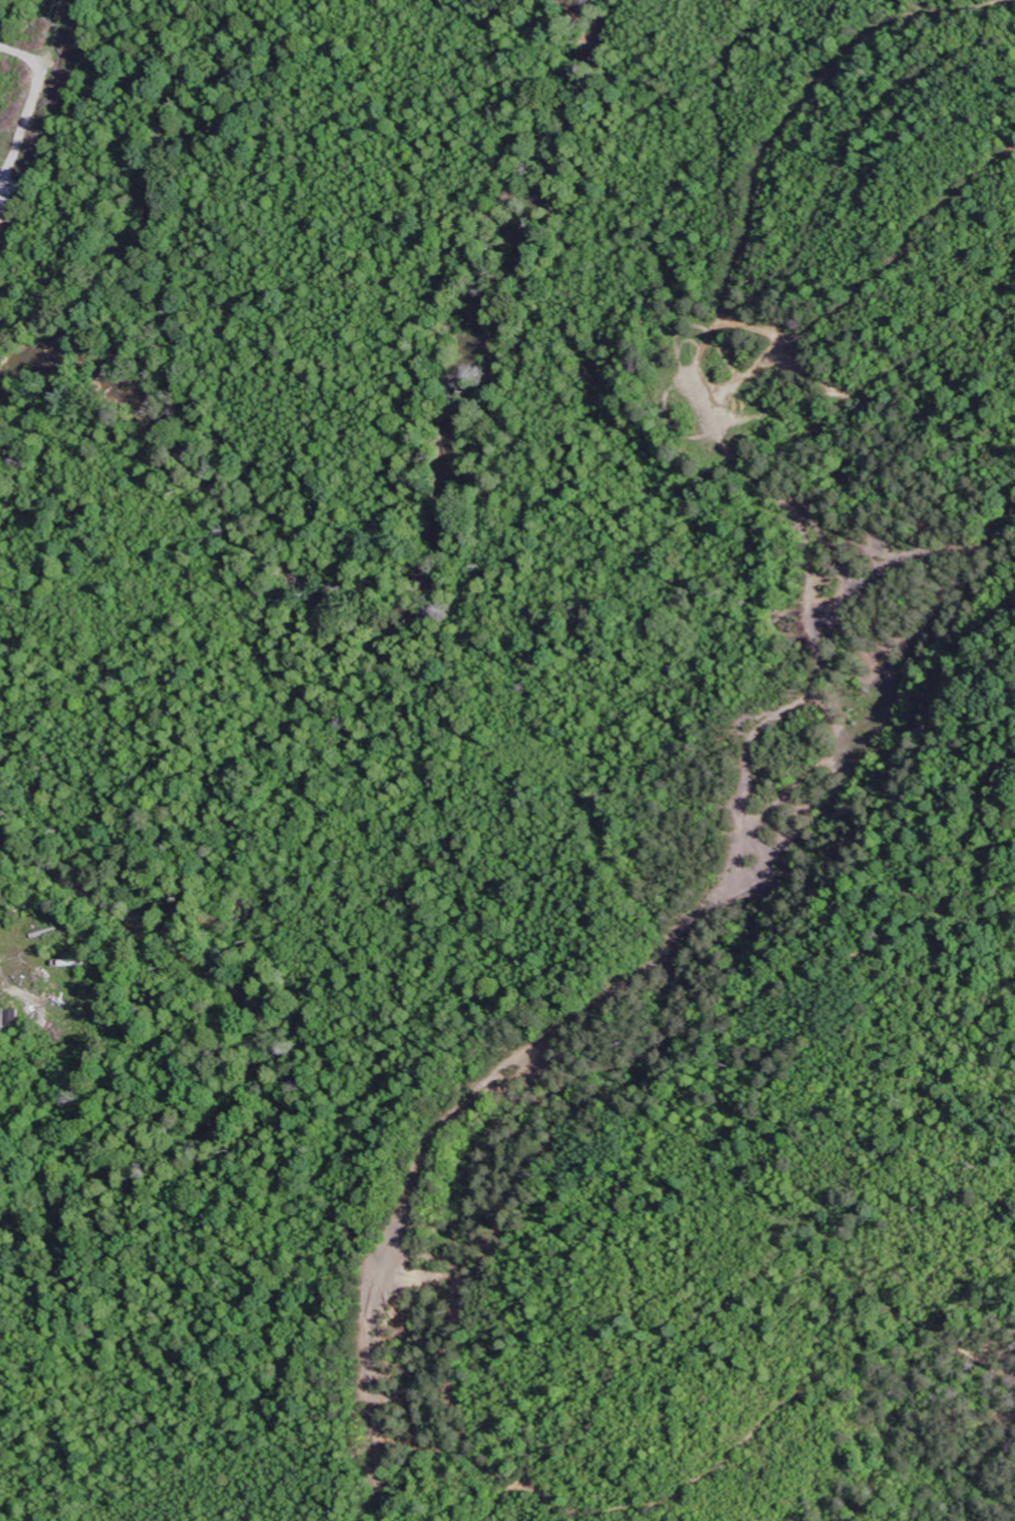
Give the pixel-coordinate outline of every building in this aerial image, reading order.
[(0,1008),(0,1033),(5,1033),(5,1027),(19,1027),(20,1008),(0,1008)]
